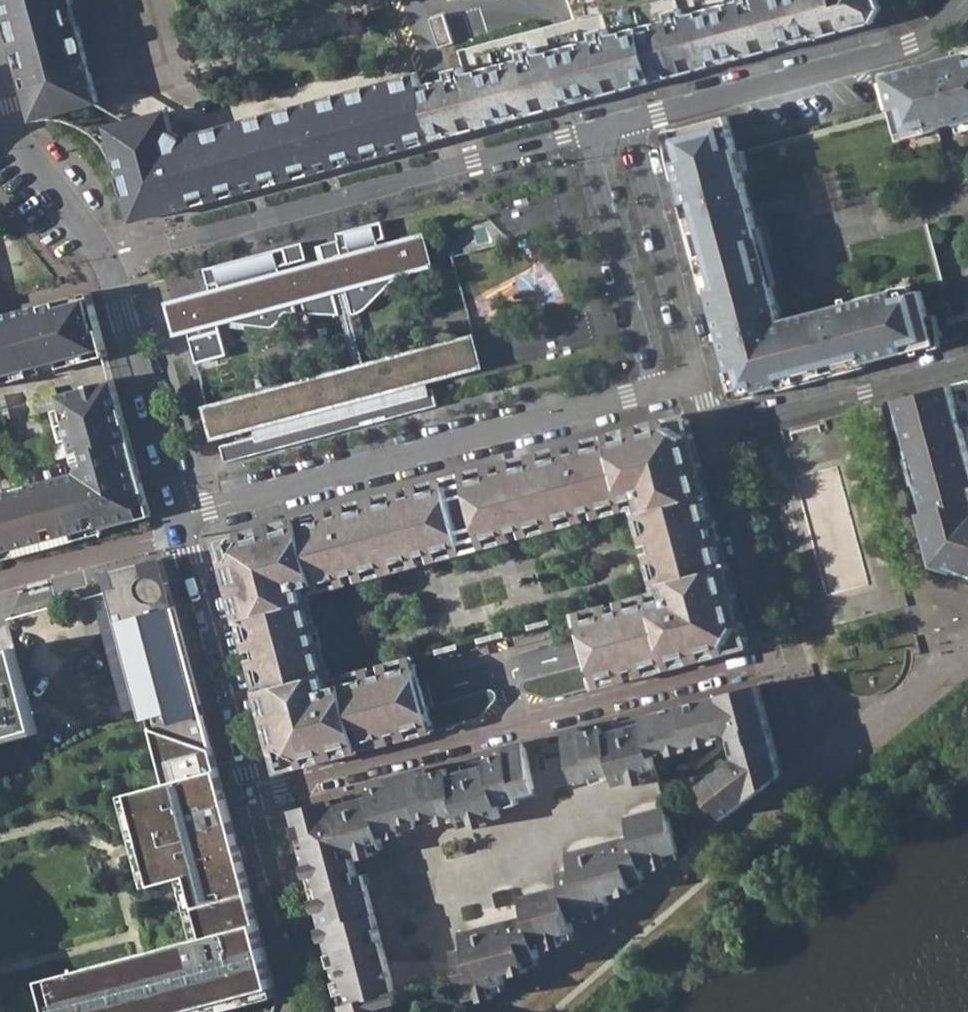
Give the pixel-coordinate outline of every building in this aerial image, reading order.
[(33,118),(96,101),(71,0),(68,0),(63,1),(63,0),(10,0),(33,118)] [(689,11),(687,3),(670,8),(672,16),(616,31),(614,24),(598,29),(600,37),(545,52),(543,44),(527,48),(529,56),(473,71),(471,63),(434,74),(418,78),(417,73),(186,136),(179,136),(172,132),(168,126),(165,109),(105,125),(132,223),(452,136),(874,21),(883,6),(881,0),(731,0),(689,11)] [(429,17),(439,47),(455,40),(446,12),(429,17)] [(884,75),(893,110),(902,142),(941,131),(941,129),(959,124),(959,127),(967,124),(967,52),(884,75)] [(769,265),(729,116),(667,133),(737,398),(959,339),(955,322),(943,287),(916,294),(914,286),(784,321),(769,265)] [(230,318),(232,324),(270,330),(284,318),(298,318),(295,301),(302,298),(307,317),(343,315),(335,289),(348,286),(356,315),(362,316),(401,282),(398,272),(414,269),(408,245),(402,246),(401,242),(384,246),(382,240),(391,238),(387,220),(342,232),(343,240),(327,244),(332,266),(314,270),(313,266),(285,274),(283,266),(311,259),(307,242),(207,269),(211,286),(222,284),(223,290),(182,301),(184,306),(172,309),(178,331),(189,328),(192,340),(223,332),(220,321),(230,318)] [(348,286),(335,289),(343,315),(356,369),(362,386),(374,384),(369,366),(356,315),(348,286)] [(18,380),(17,374),(42,367),(44,374),(75,365),(73,358),(105,350),(89,293),(0,316),(0,385),(18,380)] [(222,446),(226,461),(443,402),(440,388),(432,390),(431,382),(457,375),(455,370),(463,370),(457,347),(450,348),(449,343),(369,366),(374,384),(362,386),(356,369),(238,400),(238,403),(232,405),(237,429),(243,426),(245,431),(255,429),(258,436),(222,446)] [(153,516),(145,488),(114,380),(57,396),(61,411),(55,413),(63,443),(70,441),(70,444),(50,450),(53,461),(74,456),(76,465),(80,466),(77,473),(25,486),(20,470),(9,473),(16,495),(0,499),(0,558),(153,516)] [(936,568),(967,578),(967,381),(890,401),(936,568)] [(0,397),(0,421),(13,418),(6,395),(0,397)] [(656,595),(576,616),(594,684),(749,642),(687,413),(461,475),(479,543),(482,553),(634,513),(656,595)] [(463,557),(461,546),(444,477),(219,538),(263,699),(282,769),(432,728),(413,659),(334,680),(312,597),(463,557)] [(106,574),(144,720),(150,719),(153,728),(214,748),(164,559),(106,574)] [(39,730),(17,650),(0,654),(0,741),(39,730)] [(619,720),(541,742),(550,774),(567,769),(576,792),(613,787),(665,783),(657,753),(734,730),(740,753),(702,782),(728,815),(785,772),(760,682),(632,718),(633,725),(622,728),(619,720)] [(153,728),(168,782),(130,792),(154,884),(190,874),(198,904),(188,907),(196,938),(47,979),(55,1011),(182,1011),(278,987),(214,748),(153,728)] [(525,746),(476,760),(478,766),(465,771),(463,763),(359,791),(361,798),(361,799),(347,802),(345,794),(292,810),(343,1011),(402,1011),(399,1003),(407,1001),(405,991),(395,994),(366,871),(354,874),(352,864),(386,855),(382,843),(454,822),(459,833),(479,836),(501,822),(498,811),(539,801),(533,778),(525,746)] [(456,976),(457,983),(466,981),(472,999),(495,994),(499,990),(499,985),(506,985),(511,981),(509,973),(528,968),(533,965),(532,959),(542,957),(545,954),(543,947),(566,940),(565,933),(580,928),(577,920),(599,914),(615,903),(612,892),(638,885),(637,879),(649,876),(647,866),(672,859),(670,853),(684,850),(672,810),(625,820),(629,837),(565,855),(568,872),(515,884),(524,919),(462,934),(464,952),(452,956),(456,976)]
